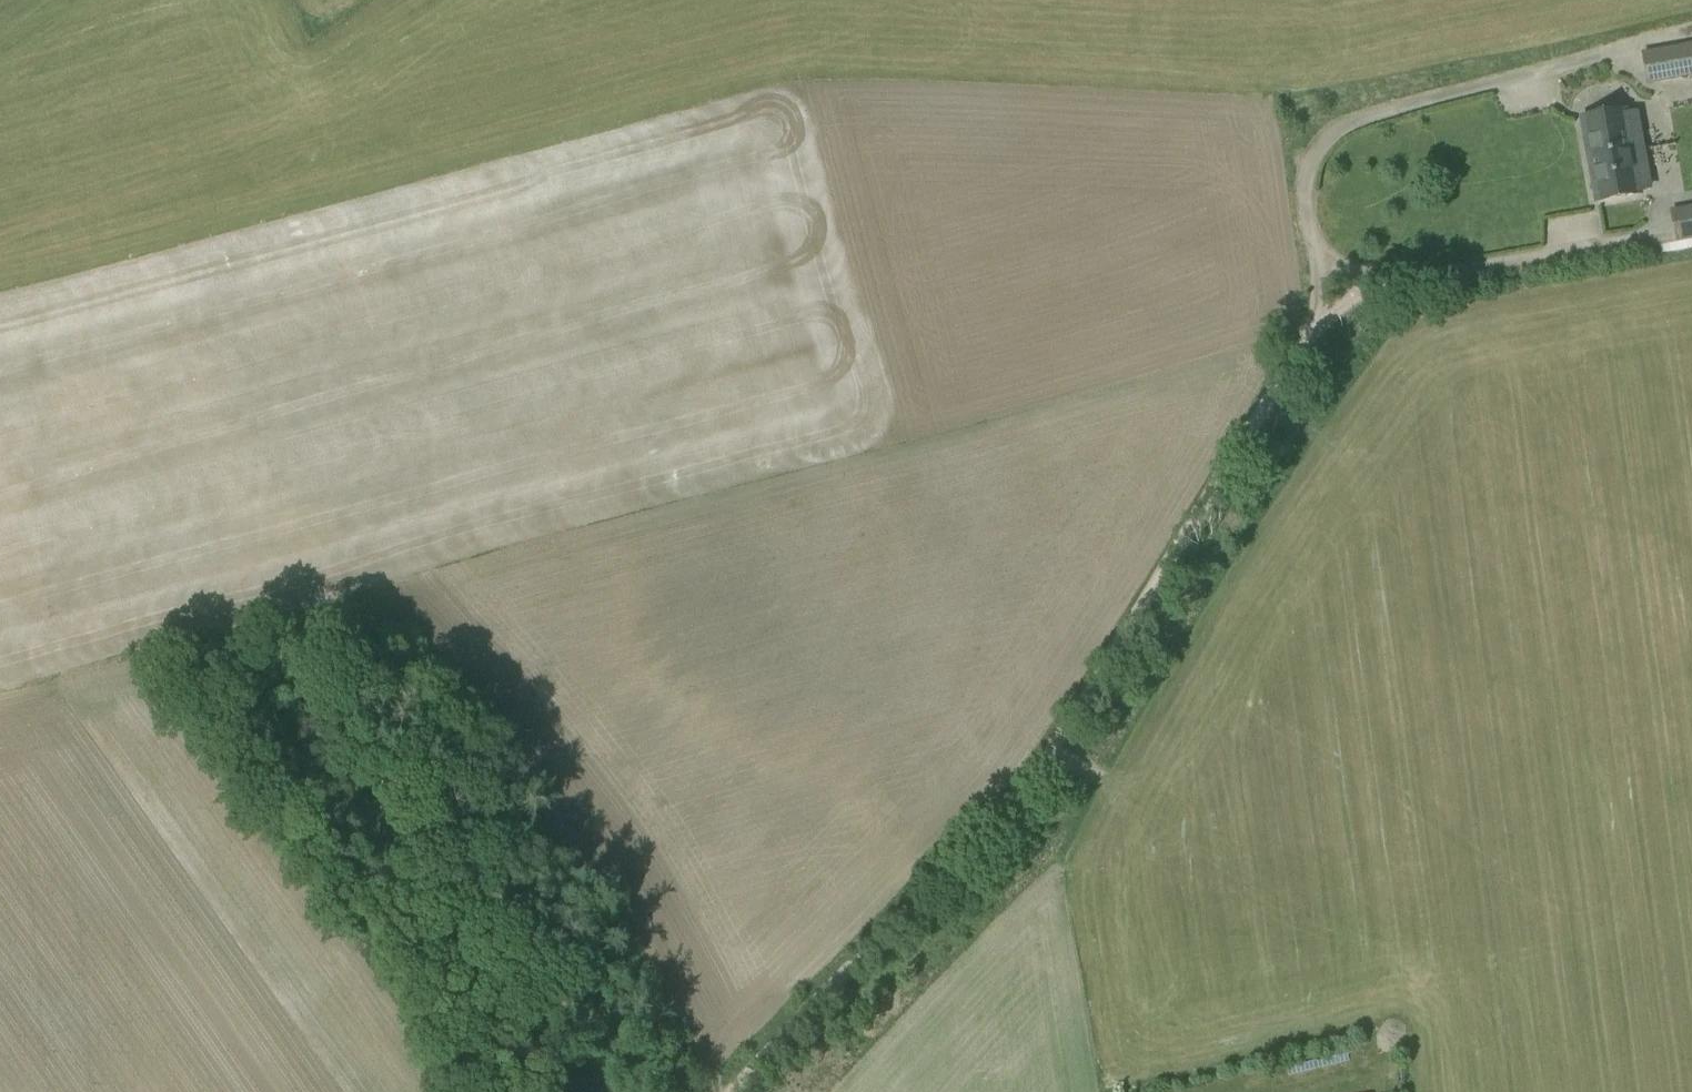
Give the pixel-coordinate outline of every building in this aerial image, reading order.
[(1662,48),(1668,80),(1691,76),(1691,43),(1662,48)] [(1584,118),(1592,159),(1644,150),(1637,112),(1627,114),(1626,110),(1584,118)] [(1644,150),(1592,159),(1599,201),(1641,193),(1640,189),(1651,187),(1644,150)]
